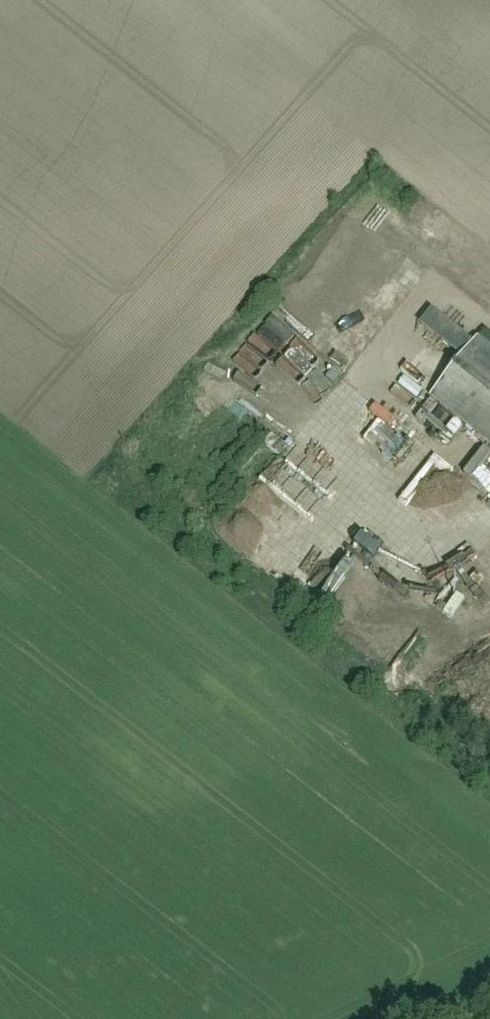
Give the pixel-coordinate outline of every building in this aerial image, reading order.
[(481,338),(432,399),(489,446),(489,345),(481,338)] [(360,444),(361,388),(349,387),(347,443),(360,444)] [(405,435),(418,425),(401,404),(389,414),(405,435)] [(286,455),(302,437),(294,429),(299,423),(291,415),(268,440),(286,455)] [(344,435),(343,415),(335,415),(336,436),(344,435)] [(427,451),(412,469),(421,477),(436,459),(427,451)] [(279,465),(271,477),(292,492),(300,479),(279,465)] [(466,477),(489,492),(489,480),(472,468),(466,477)] [(430,485),(443,496),(454,483),(441,472),(430,485)] [(231,500),(241,509),(259,492),(249,482),(231,500)] [(470,506),(467,517),(485,524),(489,510),(489,497),(470,490),(465,504),(470,506)] [(276,533),(283,540),(300,523),(293,516),(276,533)] [(254,517),(235,537),(257,557),(275,537),(254,517)] [(313,558),(321,538),(312,534),(303,554),(313,558)] [(394,656),(422,614),(409,605),(400,619),(387,610),(382,616),(356,599),(347,613),(362,623),(356,632),(394,656)]
